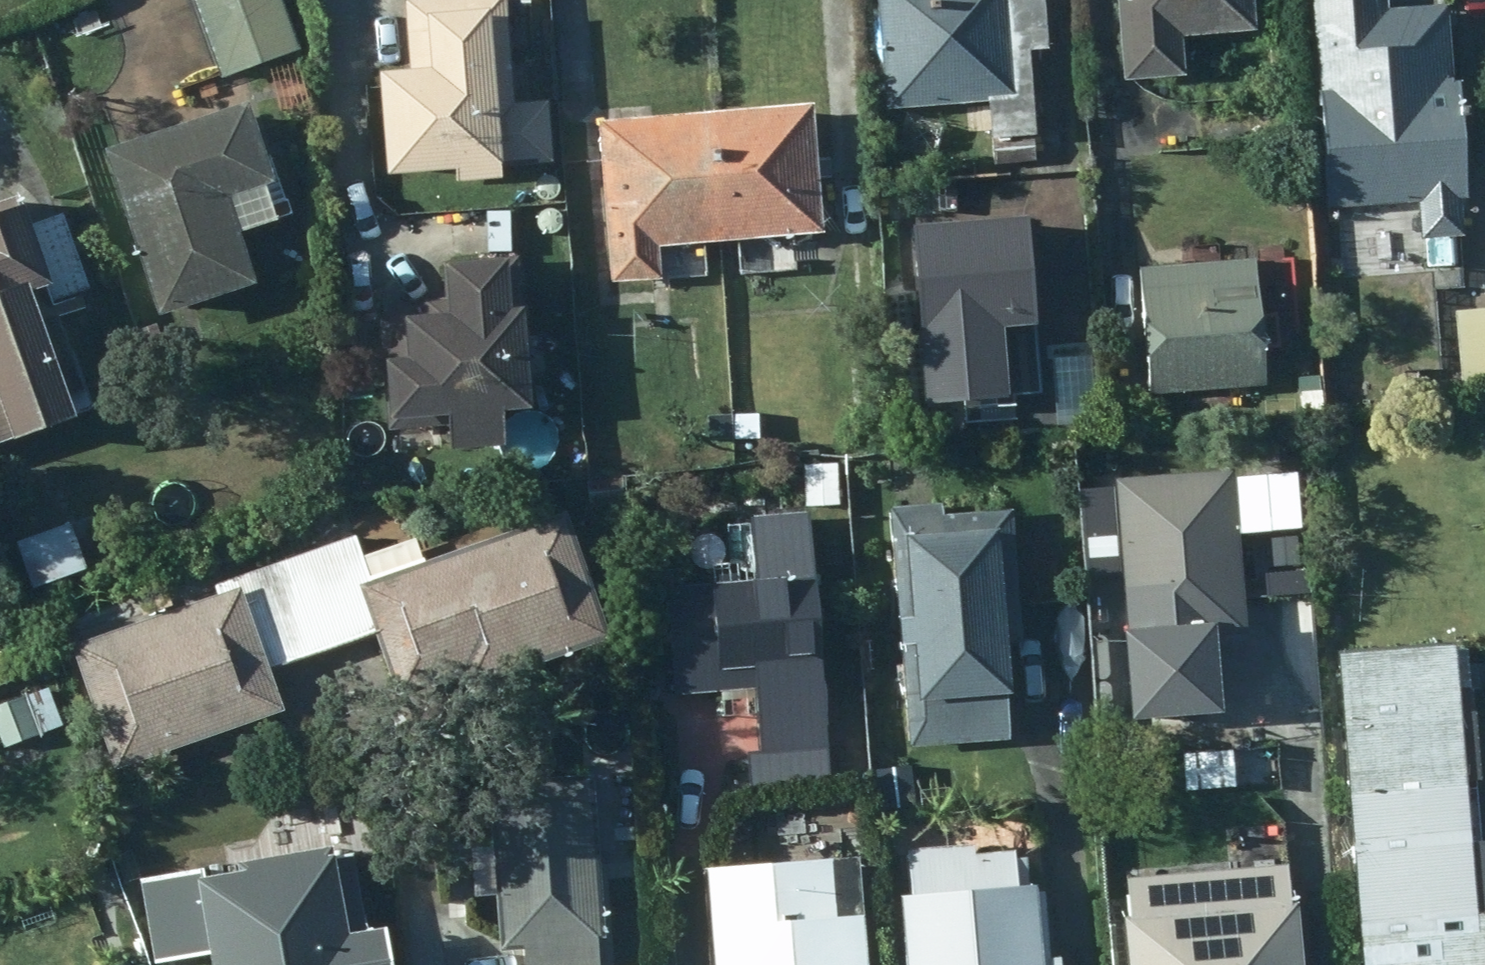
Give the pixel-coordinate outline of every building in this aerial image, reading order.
[(209,77),(288,51),(270,0),(182,0),(209,77)] [(497,0),(442,0),(397,4),(403,78),(367,80),(376,184),(443,179),(444,193),(491,189),(489,173),(546,168),(541,104),(505,108),(497,0)] [(879,113),(983,105),(986,142),(1030,139),(1023,57),(1041,56),(1036,0),(870,0),(879,113)] [(1178,81),(1175,41),(1248,36),(1249,35),(1247,0),(1110,0),(1116,85),(1178,81)] [(1460,204),(1447,4),(1302,13),(1309,104),(1312,104),(1317,102),(1324,214),(1413,208),(1416,243),(1460,241),(1457,204),(1460,204)] [(762,111),(705,116),(717,248),(815,240),(804,107),(762,111)] [(235,110),(92,156),(145,322),(241,291),(213,203),(261,189),(235,110)] [(648,253),(717,248),(705,116),(592,125),(605,285),(650,281),(648,253)] [(0,216),(0,450),(60,430),(14,303),(36,294),(6,214),(0,216)] [(913,415),(997,409),(997,406),(997,401),(993,339),(993,338),(1024,335),(1016,227),(901,235),(913,415)] [(524,415),(511,262),(431,268),(435,323),(392,326),(395,369),(373,370),(378,428),(439,423),(441,454),(493,451),(491,417),(524,415)] [(1144,398),(1257,391),(1249,264),(1137,271),(1137,272),(1144,398)] [(1451,315),(1459,400),(1484,397),(1484,312),(1451,315)] [(756,441),(753,413),(701,419),(704,446),(756,441)] [(1242,640),(1228,477),(1108,486),(1121,640),(1115,640),(1123,729),(1220,721),(1214,642),(1242,640)] [(902,753),(1005,744),(997,650),(1017,648),(1005,508),(886,519),(896,627),(887,628),(889,654),(904,652),(906,684),(896,685),(902,753)] [(557,517),(366,585),(351,589),(368,635),(397,716),(601,644),(557,517)] [(827,787),(801,517),(740,524),(746,586),(695,591),(705,698),(749,694),(755,756),(741,758),(745,795),(827,787)] [(81,578),(65,525),(10,542),(25,595),(81,578)] [(349,537),(228,580),(262,673),(368,635),(351,589),(366,585),(349,537)] [(276,716),(262,673),(228,580),(203,589),(206,601),(65,650),(106,774),(276,716)] [(1326,662),(1337,805),(1456,795),(1445,652),(1326,662)] [(17,701),(0,706),(0,749),(30,740),(17,701)] [(1233,754),(1174,756),(1176,797),(1235,796),(1233,754)] [(518,964),(591,964),(590,946),(600,944),(588,777),(482,784),(494,957),(517,955),(518,964)] [(1467,927),(1456,795),(1337,805),(1348,936),(1467,927)] [(1037,892),(1009,894),(1007,859),(968,861),(969,852),(902,857),(906,903),(897,903),(902,964),(1055,964),(1055,962),(1043,963),(1037,892)] [(193,885),(206,964),(374,964),(369,937),(355,940),(340,863),(193,885)] [(849,865),(704,875),(711,964),(857,964),(849,865)] [(1286,911),(1116,924),(1119,964),(1291,964),(1286,911)] [(1467,927),(1348,936),(1351,964),(1484,964),(1484,924),(1467,927)]
